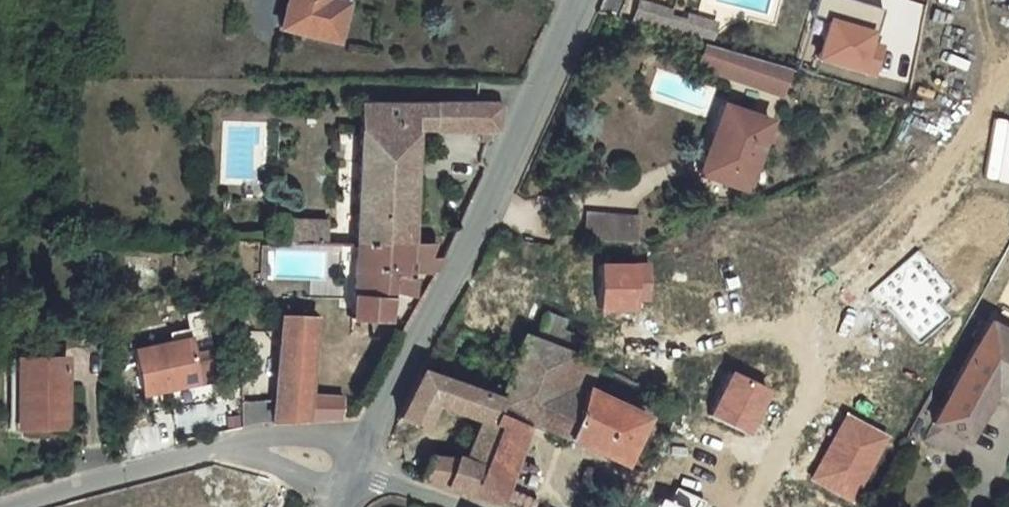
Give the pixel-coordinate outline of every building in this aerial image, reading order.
[(284,30),(343,43),(353,0),(291,0),(284,30)] [(624,12),(627,0),(609,0),(607,8),(624,12)] [(882,11),(843,0),(824,0),(819,18),(832,21),(822,59),(878,74),(886,47),(875,44),(878,32),(877,32),(882,11)] [(632,20),(709,41),(715,22),(687,14),(685,21),(668,17),(670,9),(637,1),(632,20)] [(788,70),(708,48),(700,70),(779,95),(788,70)] [(361,245),(418,246),(421,132),(500,133),(505,113),(506,104),(367,103),(361,245)] [(719,107),(705,149),(714,151),(728,109),(719,107)] [(764,121),(728,109),(714,151),(705,149),(696,175),(742,190),(764,121)] [(583,237),(602,239),(603,216),(584,215),(583,237)] [(602,239),(633,240),(634,218),(603,216),(602,239)] [(293,219),(292,244),(330,243),(330,219),(293,219)] [(418,246),(361,245),(358,296),(357,324),(395,325),(398,294),(418,298),(420,275),(436,275),(444,260),(433,260),(414,260),(418,246)] [(414,260),(433,260),(438,247),(418,246),(414,260)] [(639,312),(639,301),(651,301),(651,264),(604,265),(605,313),(639,312)] [(560,349),(568,331),(573,319),(553,311),(541,340),(528,334),(500,404),(467,499),(496,506),(502,506),(531,423),(631,465),(652,419),(590,392),(602,367),(574,355),(560,349)] [(281,315),(278,421),(346,423),(347,397),(314,396),(317,316),(281,315)] [(144,398),(203,389),(203,390),(222,387),(211,316),(191,319),(193,334),(174,336),(176,347),(137,353),(144,398)] [(986,321),(918,437),(951,454),(986,389),(1008,401),(1008,333),(986,321)] [(560,349),(574,355),(572,350),(568,331),(560,349)] [(22,425),(23,439),(74,436),(71,363),(29,365),(31,425),(22,425)] [(31,425),(29,365),(13,365),(15,425),(22,425),(31,425)] [(775,393),(734,373),(712,416),(754,436),(775,393)] [(500,404),(418,374),(400,414),(424,425),(434,400),(481,423),(465,463),(433,460),(423,483),(467,499),(500,404)] [(893,439),(848,414),(811,480),(856,505),(893,439)]
